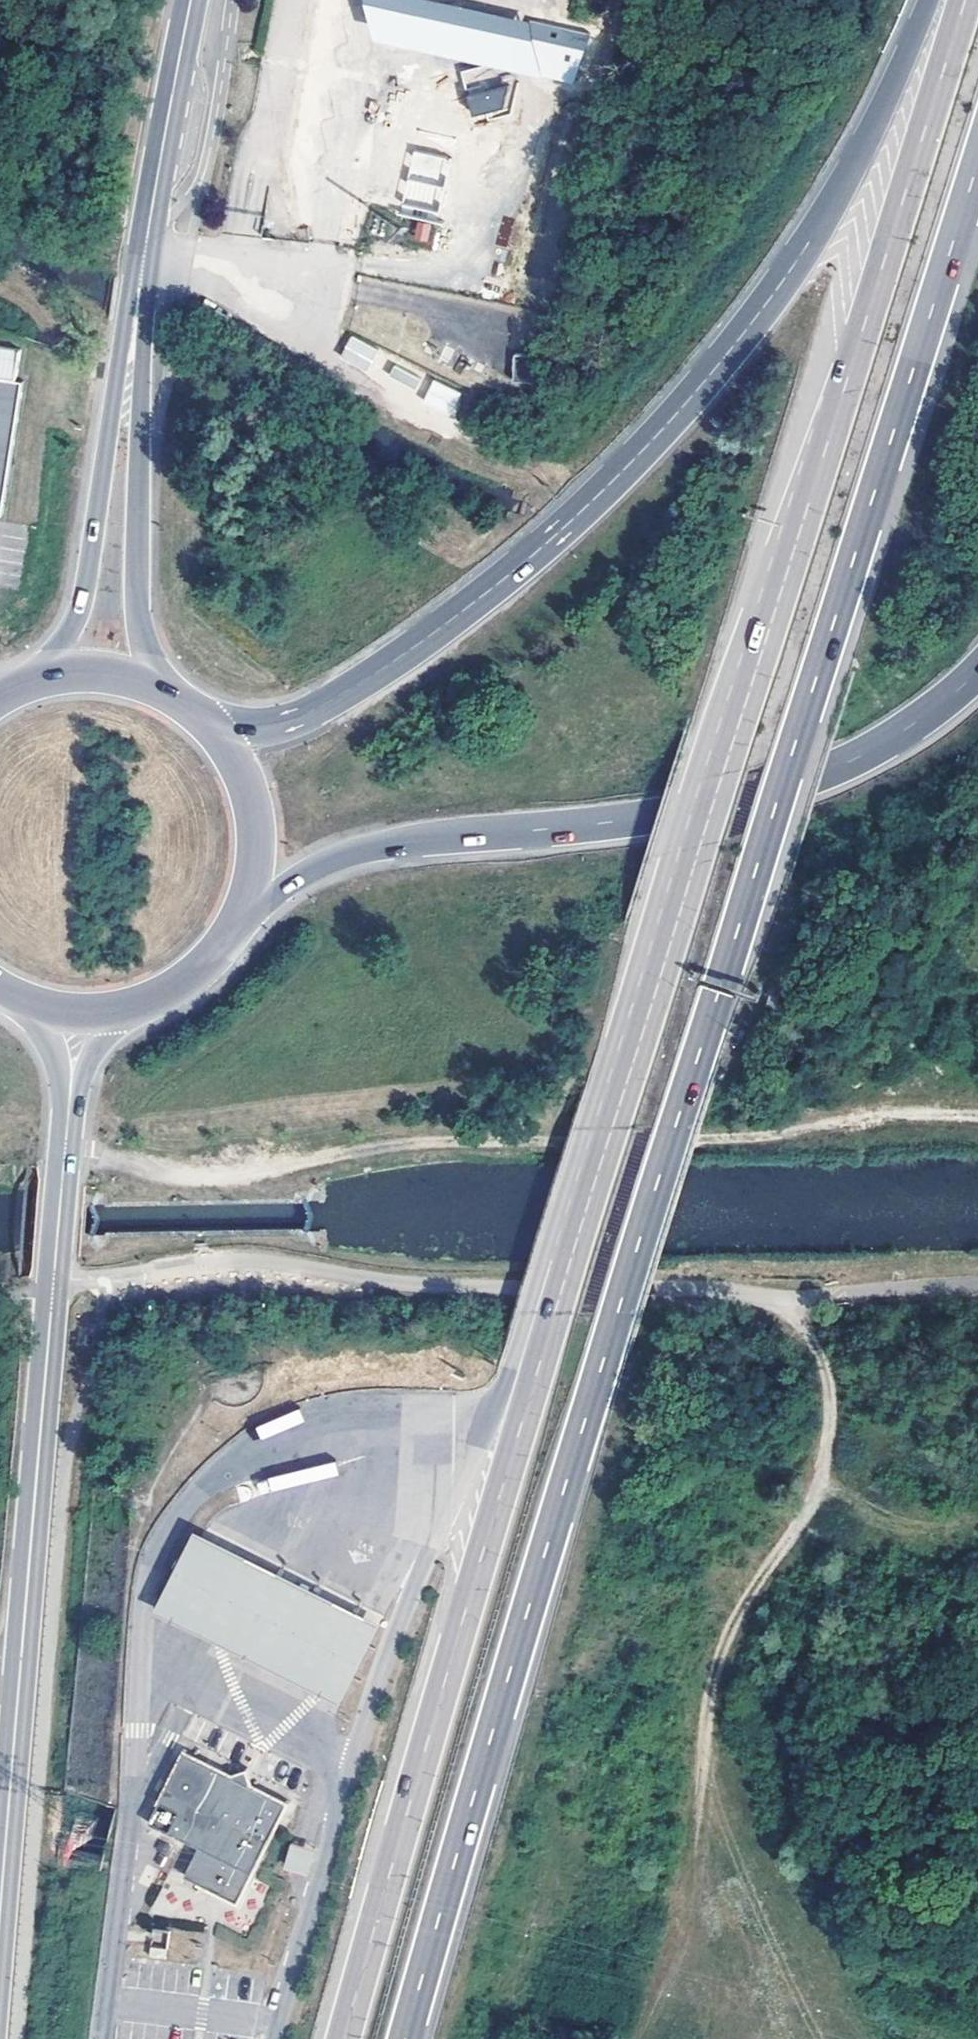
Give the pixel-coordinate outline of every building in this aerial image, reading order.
[(591,33),(515,16),(444,0),(369,0),(377,36),(528,68),(581,80),(591,33)] [(512,72),(468,68),(464,111),(508,115),(512,72)] [(463,140),(418,130),(400,212),(446,222),(463,140)] [(431,227),(419,224),(416,236),(428,238),(431,227)] [(352,334),(338,356),(364,372),(378,351),(352,334)] [(4,515),(24,380),(16,379),(20,349),(0,346),(0,514),(4,515)] [(541,383),(542,355),(517,355),(515,381),(541,383)] [(416,388),(421,377),(394,365),(388,376),(416,388)] [(421,401),(452,416),(463,394),(432,378),(421,401)] [(239,1552),(199,1532),(160,1613),(200,1632),(296,1679),(344,1702),(383,1622),(335,1599),(239,1552)] [(186,1750),(151,1819),(203,1845),(188,1873),(243,1901),(292,1803),(186,1750)] [(317,1850),(293,1844),(287,1867),(312,1873),(317,1850)] [(169,1931),(153,1929),(150,1956),(166,1958),(169,1931)]
